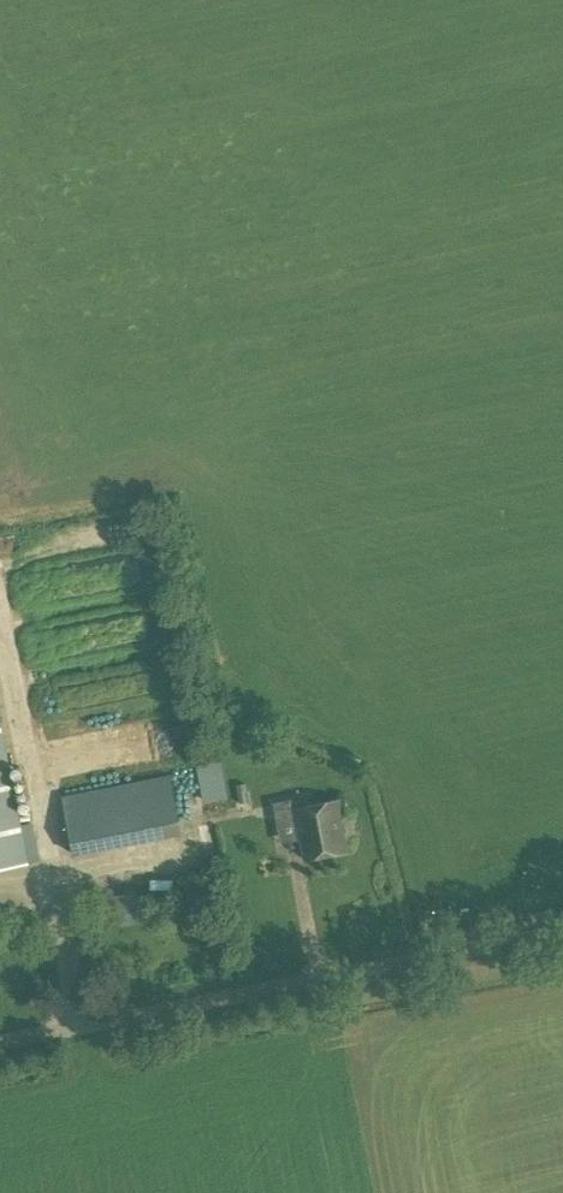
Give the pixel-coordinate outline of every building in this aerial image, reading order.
[(0,728),(0,870),(27,864),(0,728)] [(219,751),(195,756),(199,779),(223,775),(219,751)] [(74,855),(181,834),(170,777),(63,798),(74,855)] [(246,784),(237,786),(240,804),(250,802),(246,784)] [(296,809),(294,800),(274,804),(277,821),(296,818),(298,828),(300,827),(307,861),(346,853),(340,821),(342,820),(339,801),(296,809)] [(32,823),(19,825),(27,864),(40,861),(32,823)]
